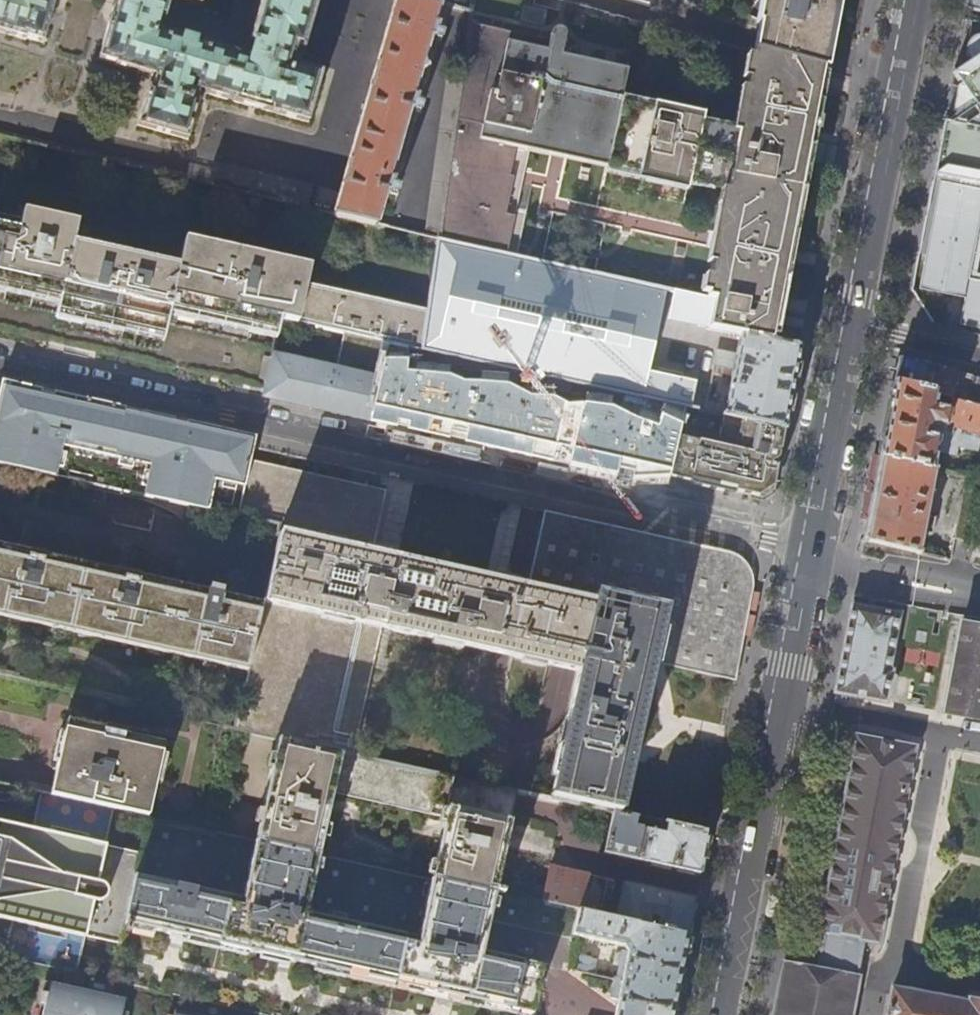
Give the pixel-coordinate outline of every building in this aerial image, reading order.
[(26,40),(26,39),(43,43),(55,0),(0,0),(0,33),(26,40)] [(99,59),(115,64),(115,66),(154,77),(152,88),(148,87),(137,126),(188,142),(199,102),(196,101),(198,93),(309,125),(323,73),(294,65),(298,51),(305,52),(321,0),(263,0),(249,44),(254,46),(250,56),(155,28),(158,20),(164,21),(170,0),(116,0),(99,59)] [(377,228),(387,194),(391,195),(395,181),(391,180),(411,111),(415,112),(419,99),(415,98),(423,73),(429,70),(426,63),(433,39),(436,40),(440,26),(437,25),(442,5),(423,0),(397,0),(333,218),(377,228)] [(473,14),(476,0),(449,0),(447,6),(473,14)] [(822,68),(826,70),(831,45),(840,0),(763,0),(754,51),(822,68)] [(965,9),(979,12),(979,0),(966,0),(965,9)] [(818,85),(822,68),(754,51),(738,134),(700,126),(701,120),(622,105),(629,71),(549,55),(550,44),(471,29),(437,243),(515,259),(523,223),(515,221),(529,153),(689,183),(690,176),(729,183),(706,301),(712,303),(707,328),(707,331),(739,337),(769,343),(772,329),(782,275),(800,182),(809,132),(818,85)] [(979,226),(979,37),(977,37),(973,38),(970,40),(966,46),(965,49),(965,55),(966,58),(970,62),(952,75),(959,86),(957,88),(952,112),(956,117),(946,124),(943,124),(930,190),(922,231),(918,252),(926,253),(921,277),(919,290),(966,299),(960,325),(979,329),(979,281),(972,279),(979,226)] [(187,183),(307,211),(314,187),(214,162),(212,170),(191,166),(187,183)] [(6,330),(103,352),(221,378),(265,388),(279,318),(423,349),(428,315),(307,286),(311,270),(186,241),(179,267),(73,246),(77,226),(22,215),(20,223),(0,218),(0,329),(6,330)] [(706,301),(515,259),(437,243),(428,315),(423,349),(684,408),(704,412),(706,404),(709,388),(656,377),(661,349),(648,346),(654,318),(707,328),(712,303),(706,301)] [(479,446),(536,458),(588,470),(646,483),(651,459),(656,460),(672,464),(684,408),(423,349),(344,332),(336,369),(272,355),(265,388),(263,397),(283,401),(336,413),(383,424),(436,436),(479,446)] [(799,348),(769,343),(739,337),(735,356),(716,352),(713,367),(735,371),(736,364),(751,366),(750,371),(765,374),(767,362),(795,367),(797,358),(799,348)] [(935,393),(952,397),(954,386),(971,390),(970,394),(960,392),(959,399),(979,404),(979,377),(899,358),(896,374),(894,382),(935,393)] [(786,416),(795,367),(767,362),(765,374),(750,371),(751,366),(736,364),(735,371),(713,367),(712,376),(731,379),(725,407),(706,404),(704,412),(783,430),(786,416)] [(23,386),(2,381),(0,388),(0,463),(6,464),(23,386)] [(935,393),(894,382),(886,423),(880,456),(932,469),(935,453),(955,456),(957,447),(978,451),(979,442),(979,404),(959,399),(952,397),(948,414),(932,409),(935,393)] [(42,472),(59,394),(23,386),(6,464),(42,472)] [(110,456),(121,408),(89,401),(59,394),(42,472),(55,475),(61,445),(110,456)] [(130,460),(142,412),(131,410),(121,408),(110,456),(130,460)] [(783,430),(704,412),(684,408),(672,464),(667,487),(687,492),(738,503),(758,508),(771,499),(775,474),(751,468),(751,464),(741,462),(734,453),(728,452),(733,439),(779,450),(783,430)] [(170,500),(187,423),(162,417),(142,412),(130,460),(151,465),(145,494),(170,500)] [(237,514),(249,460),(252,446),(254,437),(238,434),(203,426),(187,423),(170,500),(237,514)] [(936,470),(932,469),(880,456),(871,505),(863,542),(920,553),(924,534),(932,535),(936,517),(927,515),(936,470)] [(387,491),(249,460),(237,514),(280,523),(276,543),(277,543),(265,599),(264,603),(249,675),(248,680),(247,680),(236,728),(280,738),(357,755),(384,625),(506,653),(565,667),(581,671),(554,799),(613,812),(619,814),(652,664),(735,681),(741,654),(750,605),(754,585),(752,575),(750,568),(748,565),(743,560),(738,556),(728,552),(702,546),(633,531),(545,511),(528,589),(520,588),(487,580),(399,560),(373,554),(387,491)] [(973,479),(965,477),(953,538),(962,540),(973,479)] [(249,675),(264,603),(217,593),(218,588),(204,585),(203,590),(0,545),(0,616),(249,675)] [(835,693),(884,702),(890,673),(886,672),(898,615),(851,606),(843,649),(835,693)] [(960,624),(944,711),(979,718),(979,628),(960,624)] [(51,796),(109,808),(112,809),(152,818),(169,744),(105,730),(106,727),(69,719),(51,796)] [(865,939),(876,941),(895,844),(912,750),(891,745),(892,739),(859,732),(858,739),(857,739),(820,931),(823,932),(815,972),(783,966),(773,1014),(851,1014),(865,939)] [(520,791),(357,755),(280,738),(258,841),(320,855),(336,793),(448,817),(432,879),(503,895),(504,891),(497,889),(520,791)] [(112,809),(109,808),(51,796),(40,793),(33,829),(0,822),(0,919),(12,922),(5,957),(22,961),(60,970),(75,973),(83,938),(124,947),(144,855),(104,846),(112,809)] [(707,833),(619,814),(613,812),(605,853),(699,874),(702,856),(707,833)] [(152,818),(144,855),(124,947),(116,983),(122,984),(186,998),(247,1012),(260,1014),(534,1014),(545,967),(484,952),(491,920),(573,939),(573,936),(578,911),(540,903),(503,895),(432,879),(320,855),(258,841),(202,829),(152,818)] [(540,903),(578,911),(636,924),(635,926),(687,937),(690,918),(694,899),(551,867),(549,866),(540,903)] [(680,976),(687,937),(635,926),(636,924),(578,911),(573,936),(579,937),(622,947),(625,956),(614,958),(613,967),(622,969),(620,983),(617,1000),(673,1011),(680,976)] [(570,971),(592,976),(595,964),(574,959),(570,971)] [(123,1011),(123,1010),(115,1008),(118,998),(122,984),(116,983),(75,973),(60,970),(56,985),(49,983),(47,994),(41,993),(39,1004),(44,1005),(42,1014),(122,1014),(123,1011)] [(610,999),(617,1000),(620,983),(614,981),(610,999)] [(40,993),(41,993),(47,994),(49,983),(43,982),(40,993)] [(969,1002),(968,1005),(892,990),(887,1014),(979,1014),(979,1004),(969,1002)] [(125,1000),(118,998),(115,1008),(123,1010),(125,1000)] [(186,998),(183,1012),(175,1011),(174,1014),(246,1014),(247,1012),(186,998)] [(617,1000),(614,1014),(672,1014),(673,1011),(617,1000)]
